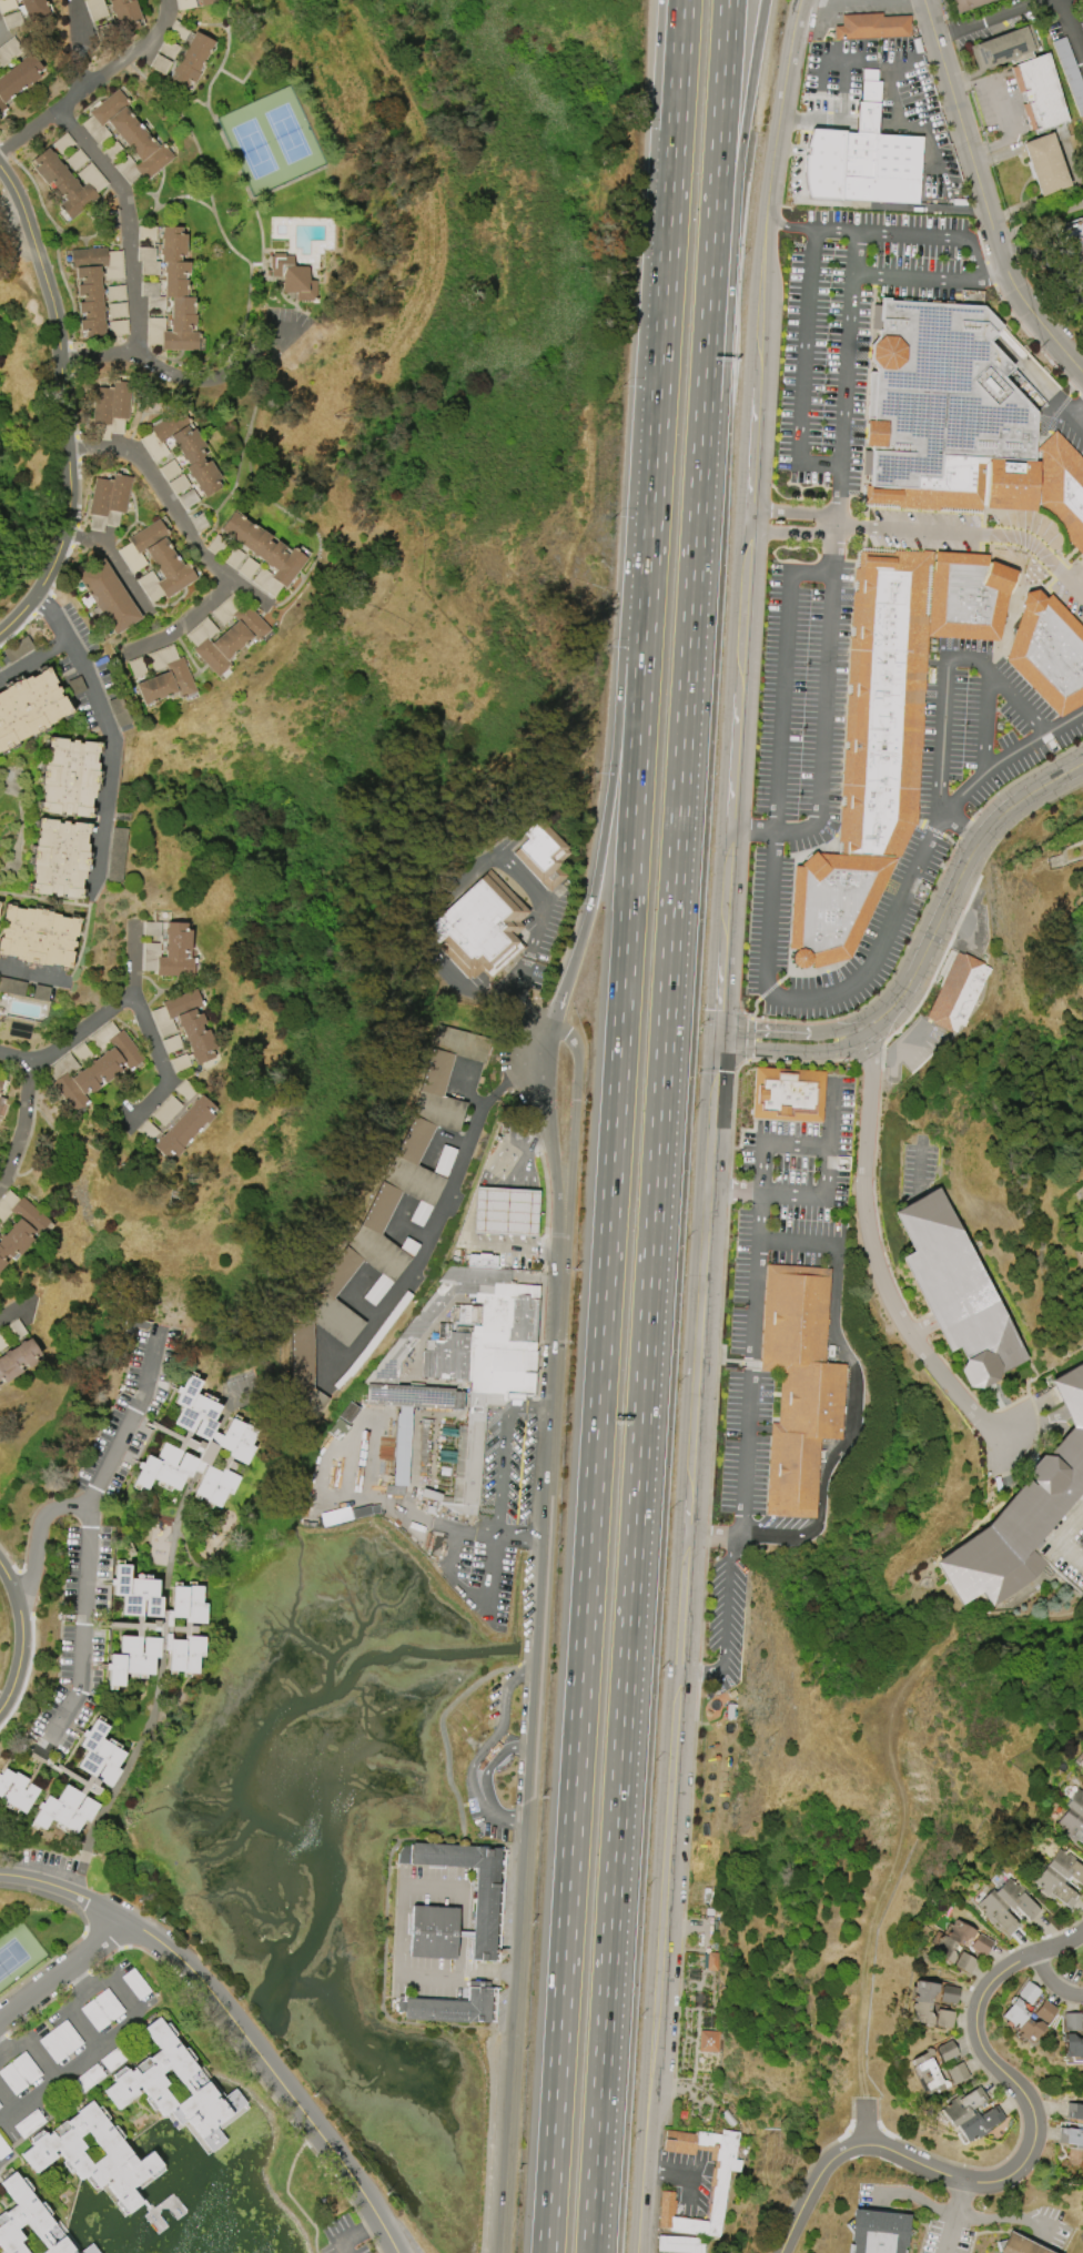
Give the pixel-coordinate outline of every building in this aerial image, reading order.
[(1,13),(0,11),(0,0),(14,0),(17,7),(1,13)] [(28,21),(20,0),(43,0),(49,13),(28,21)] [(92,21),(84,0),(102,0),(108,16),(92,21)] [(111,7),(108,0),(128,0),(133,0),(141,19),(135,20),(139,27),(120,34),(118,27),(115,28),(114,23),(115,22),(112,11),(111,12),(109,8),(111,7)] [(179,10),(176,0),(194,0),(195,7),(179,10)] [(955,13),(950,0),(991,0),(955,13)] [(7,30),(23,24),(18,11),(2,16),(7,30)] [(909,14),(910,36),(834,39),(833,26),(841,26),(840,14),(880,12),(881,16),(909,14)] [(175,21),(190,29),(183,41),(169,32),(175,21)] [(94,28),(110,22),(115,37),(100,42),(94,28)] [(976,70),(969,46),(1030,24),(1038,49),(976,70)] [(214,42),(198,72),(200,73),(194,83),(191,81),(188,88),(169,78),(172,71),(171,70),(173,65),(174,67),(194,31),(214,42)] [(1064,37),(1082,88),(1082,115),(1079,117),(1051,42),(1064,37)] [(1,68),(0,66),(0,48),(13,38),(23,51),(1,68)] [(173,59),(159,51),(165,39),(180,47),(173,59)] [(1046,52),(1069,122),(1034,132),(1013,63),(1046,52)] [(28,82),(0,103),(0,75),(20,60),(19,59),(22,57),(23,58),(30,53),(41,69),(36,73),(39,77),(30,84),(28,82)] [(156,54),(171,62),(164,74),(150,67),(156,54)] [(88,112),(117,88),(129,103),(124,108),(158,148),(162,144),(173,156),(144,180),(142,176),(131,185),(114,165),(126,155),(134,164),(139,161),(107,121),(103,124),(112,137),(100,147),(81,123),(90,115),(88,112)] [(1041,196),(1021,143),(1051,132),(1071,185),(1041,196)] [(51,144),(64,133),(73,144),(60,154),(51,144)] [(814,158),(847,160),(849,133),(927,138),(923,204),(812,199),(814,158)] [(112,161),(103,151),(115,141),(124,151),(112,161)] [(47,185),(33,169),(37,165),(32,160),(47,148),(52,153),(53,152),(55,155),(54,156),(62,165),(63,164),(67,169),(65,169),(73,179),(74,178),(78,181),(77,182),(81,188),(84,184),(75,173),(89,163),(107,184),(95,193),(98,196),(68,222),(57,208),(65,200),(61,194),(57,198),(51,190),(54,188),(50,182),(47,185)] [(64,160),(78,150),(87,160),(73,171),(64,160)] [(1060,228),(1082,218),(1082,243),(1081,238),(1065,244),(1060,228)] [(139,225),(155,226),(155,240),(139,240),(139,225)] [(198,351),(161,350),(161,345),(148,344),(148,317),(164,317),(164,331),(171,331),(171,324),(169,324),(169,320),(170,320),(171,296),(165,296),(163,296),(164,262),(160,262),(161,255),(159,255),(159,249),(160,249),(161,239),(160,239),(160,233),(161,233),(161,226),(181,226),(181,234),(185,234),(185,255),(180,255),(180,262),(189,262),(189,272),(183,272),(183,279),(186,280),(186,296),(193,296),(193,314),(194,314),(194,326),(190,326),(190,331),(198,332),(198,351)] [(79,313),(78,302),(82,302),(82,295),(77,296),(77,285),(81,284),(80,279),(75,279),(74,267),(70,267),(69,250),(107,246),(107,251),(121,250),(123,279),(105,280),(104,266),(100,267),(100,271),(101,271),(101,277),(101,287),(103,287),(103,294),(101,294),(102,306),(103,306),(104,311),(102,311),(103,324),(104,324),(105,329),(103,329),(104,335),(85,337),(85,330),(80,331),(79,320),(83,320),(83,313),(79,313)] [(139,246),(155,247),(154,261),(159,261),(159,275),(142,274),(143,261),(138,261),(139,246)] [(311,301),(295,301),(295,292),(282,292),(282,276),(271,276),(271,267),(267,267),(267,256),(272,256),(272,252),(284,253),(284,254),(293,255),(293,266),(308,266),(307,280),(316,280),(315,296),(318,297),(317,303),(313,303),(311,301)] [(107,286),(123,285),(124,300),(108,301),(107,286)] [(920,478),(919,491),(873,488),(877,447),(868,446),(871,374),(878,374),(880,368),(873,361),(873,345),(881,335),(879,329),(885,331),(885,301),(986,309),(1005,326),(996,334),(1002,341),(995,344),(1019,370),(1009,380),(1041,412),(1036,465),(945,457),(943,479),(920,478)] [(108,303),(124,302),(125,316),(109,317),(108,303)] [(109,321),(125,320),(126,334),(110,335),(109,321)] [(91,424),(93,386),(111,387),(112,381),(130,382),(128,418),(123,418),(122,432),(109,432),(109,438),(94,437),(94,424),(91,424)] [(194,428),(205,446),(201,448),(205,455),(201,457),(204,463),(210,459),(221,477),(216,481),(220,486),(203,497),(200,492),(199,493),(196,487),(198,487),(191,477),(190,478),(188,474),(189,473),(185,467),(189,465),(185,459),(184,461),(181,456),(182,455),(176,446),(175,447),(172,442),(173,442),(170,436),(161,441),(169,453),(155,462),(140,437),(151,431),(149,427),(180,407),(190,423),(186,425),(190,431),(194,428)] [(1041,448),(1039,501),(1054,511),(1066,526),(1070,542),(1082,555),(1082,457),(1059,431),(1041,448)] [(1038,465),(1035,513),(992,508),(990,498),(986,498),(984,514),(942,509),(941,515),(900,512),(900,505),(867,504),(868,488),(873,488),(919,491),(920,478),(943,479),(945,457),(1036,465),(1038,465)] [(166,479),(159,467),(173,458),(181,471),(166,479)] [(87,514),(94,477),(111,481),(112,474),(131,477),(124,513),(120,512),(117,526),(103,523),(102,531),(89,528),(91,515),(87,514)] [(175,494),(168,483),(182,474),(190,485),(175,494)] [(178,497),(192,488),(199,499),(184,508),(178,497)] [(220,529),(233,511),(261,531),(262,529),(271,536),(267,540),(273,544),(275,539),(285,546),(282,550),(286,554),(291,547),(306,558),(285,588),(281,585),(273,596),(251,580),(261,567),(272,575),(275,570),(270,566),(270,567),(265,565),(266,564),(255,556),(255,557),(252,555),(253,554),(220,529)] [(158,518),(169,534),(163,537),(182,566),(186,563),(196,578),(165,598),(163,595),(152,602),(138,579),(151,570),(158,582),(163,578),(144,549),(139,553),(146,563),(132,573),(118,549),(130,542),(128,538),(158,518)] [(206,547),(215,534),(229,542),(219,556),(206,547)] [(223,559),(233,546),(244,555),(235,568),(223,559)] [(794,867),(803,867),(818,852),(822,856),(839,856),(856,549),(996,556),(995,565),(1022,576),(1011,598),(1002,643),(931,639),(919,822),(853,959),(813,970),(813,963),(808,969),(801,969),(796,963),(796,957),(798,951),(791,950),(794,867)] [(102,557),(141,618),(114,635),(75,575),(102,557)] [(237,570),(246,557),(259,565),(249,578),(237,570)] [(1050,600),(1042,593),(1031,593),(1009,663),(1062,719),(1082,707),(1082,630),(1052,596),(1050,600)] [(216,677),(192,649),(194,646),(185,636),(206,618),(217,630),(208,639),(211,643),(236,620),(233,616),(223,625),(212,613),(233,595),(242,605),(245,603),(270,629),(255,641),(252,637),(226,659),(231,665),(216,677)] [(182,657),(195,691),(179,697),(176,691),(143,705),(135,684),(168,671),(165,666),(153,670),(148,656),(173,646),(178,658),(182,657)] [(141,658),(146,674),(133,678),(128,663),(141,658)] [(17,742),(0,751),(0,691),(6,688),(4,687),(21,678),(22,679),(29,675),(31,677),(39,673),(39,671),(47,667),(55,683),(53,684),(55,687),(57,686),(60,691),(58,693),(60,697),(62,696),(71,711),(63,716),(62,715),(53,719),(53,721),(47,725),(47,726),(30,735),(30,734),(16,741),(17,742)] [(42,791),(42,784),(44,765),(45,756),(48,756),(49,747),(48,746),(49,737),(67,739),(67,741),(71,742),(71,739),(78,740),(78,742),(81,744),(81,740),(99,742),(97,752),(94,762),(98,762),(97,770),(98,770),(95,790),(94,789),(93,798),(90,798),(89,808),(90,808),(89,818),(73,816),(73,814),(69,812),(69,815),(62,815),(62,812),(58,811),(58,814),(40,811),(41,801),(42,801),(43,791),(42,791)] [(32,872),(33,865),(32,865),(34,846),(36,846),(37,837),(38,837),(39,828),(38,827),(39,818),(58,820),(57,822),(61,824),(62,820),(68,821),(68,824),(71,825),(71,821),(89,824),(88,833),(87,833),(85,843),(88,843),(87,851),(88,852),(85,871),(84,870),(83,879),(81,879),(80,889),(81,889),(79,899),(63,897),(64,895),(59,893),(59,896),(53,896),(53,893),(48,892),(48,895),(30,892),(32,882),(33,873),(32,872)] [(566,876),(549,890),(540,881),(539,882),(513,852),(529,838),(524,832),(540,818),(567,847),(565,848),(568,852),(559,860),(561,862),(557,866),(566,876)] [(107,880),(112,827),(126,829),(121,882),(107,880)] [(524,948),(488,980),(480,971),(472,978),(469,976),(466,978),(435,943),(433,920),(488,869),(528,912),(517,921),(523,927),(513,936),(524,948)] [(6,956),(0,954),(0,937),(1,937),(2,932),(0,932),(0,927),(3,928),(4,922),(1,922),(4,905),(14,907),(24,909),(24,908),(33,909),(33,908),(52,911),(51,912),(60,915),(59,916),(69,918),(69,917),(79,919),(75,937),(73,937),(72,941),(74,941),(73,947),(71,947),(70,951),(72,951),(69,968),(60,966),(60,964),(50,963),(49,964),(41,963),(41,964),(22,961),(22,960),(16,958),(16,957),(6,954),(6,956)] [(144,921),(160,922),(160,936),(144,936),(144,921)] [(142,971),(143,942),(160,943),(159,956),(164,956),(164,950),(163,950),(163,944),(165,944),(165,933),(164,933),(164,928),(166,928),(166,922),(186,923),(185,930),(190,930),(190,950),(190,958),(193,958),(193,976),(155,974),(155,971),(142,971)] [(925,1018),(957,952),(962,956),(963,953),(984,963),(983,964),(992,969),(989,974),(966,1020),(968,1021),(965,1027),(960,1024),(957,1031),(953,1030),(952,1032),(932,1022),(933,1021),(925,1018)] [(23,997),(0,991),(0,976),(27,982),(23,997)] [(34,984),(50,988),(47,1001),(32,998),(34,984)] [(161,1001),(195,988),(202,1006),(194,1009),(196,1014),(201,1013),(204,1022),(200,1024),(202,1031),(208,1029),(214,1048),(210,1050),(213,1058),(195,1064),(192,1057),(191,1058),(190,1053),(191,1053),(186,1043),(185,1043),(183,1039),(185,1039),(181,1028),(179,1028),(176,1023),(179,1022),(176,1017),(171,1018),(175,1031),(161,1037),(151,1011),(163,1007),(161,1001)] [(49,1071),(70,1054),(79,1067),(68,1074),(71,1078),(75,1074),(74,1073),(79,1070),(80,1071),(102,1053),(101,1052),(105,1049),(107,1051),(111,1047),(109,1043),(99,1052),(89,1039),(111,1022),(118,1031),(121,1029),(143,1059),(129,1070),(123,1062),(118,1067),(121,1070),(104,1083),(101,1080),(97,1083),(99,1087),(90,1093),(87,1090),(82,1093),(88,1100),(73,1112),(52,1084),(57,1081),(49,1071)] [(438,1024),(490,1039),(484,1062),(454,1054),(443,1095),(466,1102),(458,1131),(437,1125),(417,1164),(433,1172),(444,1144),(457,1150),(446,1179),(432,1206),(422,1226),(409,1220),(419,1200),(402,1192),(382,1234),(399,1249),(406,1236),(419,1244),(411,1259),(374,1306),(363,1297),(382,1273),(364,1260),(334,1297),(365,1322),(346,1346),(315,1322),(314,1324),(314,1388),(328,1398),(316,1417),(292,1400),(292,1316),(347,1245),(362,1224),(415,1115),(422,1091),(421,1090),(438,1024)] [(162,1040),(176,1034),(182,1047),(168,1053),(162,1040)] [(83,1043),(92,1057),(81,1064),(72,1052),(83,1043)] [(170,1060),(185,1053),(191,1067),(175,1072),(170,1060)] [(751,1118),(755,1067),(824,1071),(824,1075),(821,1122),(751,1118)] [(186,1101),(174,1090),(184,1080),(195,1090),(186,1101)] [(161,1136),(193,1103),(192,1102),(194,1099),(195,1100),(201,1094),(214,1108),(210,1113),(213,1117),(206,1123),(204,1122),(181,1148),(182,1149),(174,1156),(171,1153),(166,1159),(152,1146),(158,1141),(155,1140),(160,1135),(161,1136)] [(151,1115),(170,1095),(181,1105),(162,1126),(151,1115)] [(146,1120),(159,1131),(149,1141),(138,1130),(146,1120)] [(938,1186),(1029,1360),(999,1375),(998,1380),(980,1388),(966,1386),(959,1371),(964,1360),(958,1347),(949,1352),(898,1257),(910,1251),(890,1212),(938,1186)] [(540,1192),(538,1235),(476,1231),(479,1188),(540,1192)] [(7,1263),(0,1270),(0,1239),(0,1236),(2,1234),(3,1235),(10,1227),(9,1226),(13,1222),(14,1223),(18,1219),(11,1212),(2,1222),(0,1220),(0,1200),(9,1190),(20,1199),(22,1196),(48,1220),(37,1233),(33,1231),(29,1236),(32,1240),(18,1255),(14,1252),(10,1257),(7,1255),(2,1260),(7,1263)] [(768,1264),(831,1267),(824,1364),(847,1365),(842,1441),(821,1439),(817,1522),(767,1518),(772,1424),(780,1425),(783,1374),(761,1372),(768,1264)] [(454,1496),(443,1495),(441,1514),(480,1517),(489,1407),(503,1408),(513,1402),(534,1403),(543,1285),(514,1283),(515,1270),(452,1265),(358,1397),(458,1407),(459,1388),(401,1382),(403,1363),(458,1294),(475,1296),(473,1332),(453,1331),(453,1340),(425,1337),(422,1375),(472,1378),(468,1426),(459,1425),(454,1496)] [(7,1327),(18,1320),(26,1333),(14,1340),(7,1327)] [(9,1344),(0,1349),(0,1331),(9,1344)] [(1,1378),(0,1379),(0,1357),(4,1354),(3,1353),(8,1350),(9,1351),(19,1344),(19,1343),(22,1341),(23,1342),(29,1337),(40,1354),(33,1357),(37,1362),(27,1368),(24,1364),(20,1367),(22,1372),(3,1383),(1,1378)] [(1051,1382),(1082,1364),(1082,1492),(1031,1550),(1046,1564),(1034,1577),(993,1606),(983,1592),(963,1605),(934,1562),(989,1525),(1029,1477),(1035,1484),(1031,1468),(1044,1454),(1055,1455),(1051,1452),(1074,1427),(1051,1382)] [(240,1477),(231,1494),(227,1492),(219,1507),(206,1501),(208,1499),(194,1493),(209,1465),(206,1464),(201,1474),(194,1471),(190,1478),(185,1476),(178,1491),(152,1478),(146,1489),(132,1482),(139,1469),(135,1467),(139,1461),(142,1462),(146,1454),(154,1458),(163,1441),(178,1448),(181,1442),(154,1427),(156,1423),(183,1437),(186,1431),(173,1423),(181,1407),(172,1403),(176,1394),(173,1393),(178,1385),(180,1386),(188,1373),(202,1381),(196,1393),(221,1405),(213,1421),(219,1423),(214,1431),(223,1435),(232,1418),(245,1425),(245,1424),(259,1431),(252,1445),(255,1447),(246,1464),(233,1457),(232,1461),(239,1464),(235,1469),(229,1466),(226,1471),(240,1477)] [(359,1408),(347,1400),(337,1417),(349,1424),(359,1408)] [(407,1446),(401,1446),(401,1449),(394,1449),(393,1489),(405,1490),(407,1446)] [(357,1518),(354,1506),(320,1515),(324,1527),(357,1518)] [(203,1637),(202,1656),(198,1656),(196,1674),(181,1673),(181,1670),(168,1670),(169,1650),(158,1650),(158,1657),(152,1657),(152,1674),(123,1673),(122,1686),(107,1685),(108,1669),(103,1669),(103,1663),(108,1663),(109,1654),(118,1654),(119,1635),(134,1636),(135,1628),(108,1627),(108,1621),(135,1623),(135,1615),(121,1615),(122,1596),(112,1595),(113,1585),(109,1585),(110,1579),(113,1579),(114,1565),(129,1565),(128,1578),(158,1579),(156,1596),(161,1597),(160,1610),(171,1610),(172,1586),(186,1587),(186,1585),(201,1586),(200,1603),(205,1604),(204,1623),(189,1623),(189,1626),(196,1626),(196,1634),(189,1633),(189,1636),(203,1637)] [(120,1770),(109,1787),(95,1778),(104,1764),(102,1762),(92,1778),(98,1781),(95,1786),(99,1789),(94,1796),(85,1789),(74,1808),(75,1809),(84,1796),(98,1805),(88,1821),(84,1819),(74,1833),(50,1818),(43,1829),(30,1821),(38,1808),(36,1807),(39,1801),(41,1804),(47,1795),(55,1800),(65,1785),(78,1792),(82,1785),(58,1770),(61,1766),(84,1780),(89,1774),(77,1766),(87,1750),(78,1745),(82,1736),(80,1735),(83,1729),(87,1731),(94,1718),(107,1727),(100,1738),(124,1752),(115,1767),(120,1770)] [(22,1813),(0,1799),(0,1774),(4,1768),(13,1774),(14,1771),(28,1779),(21,1789),(23,1790),(28,1782),(38,1789),(22,1813)] [(1079,1790),(1082,1793),(1082,1818),(1070,1808),(1066,1806),(1079,1790)] [(1070,1808),(1082,1818),(1082,1846),(1076,1840),(1074,1842),(1060,1831),(1062,1828),(1057,1823),(1070,1808)] [(398,1842),(500,1848),(494,1961),(469,1960),(475,1867),(396,1862),(398,1842)] [(1060,1849),(1082,1867),(1082,1888),(1072,1879),(1069,1882),(1067,1881),(1047,1866),(1060,1849)] [(1065,1885),(1080,1896),(1069,1909),(1055,1897),(1053,1900),(1041,1890),(1043,1888),(1035,1881),(1047,1866),(1067,1881),(1065,1885)] [(993,1892),(1008,1878),(1015,1886),(1018,1883),(1023,1890),(1022,1892),(1040,1910),(1029,1921),(1013,1906),(1010,1910),(1006,1907),(993,1892)] [(993,1892),(990,1890),(975,1905),(983,1912),(981,1914),(992,1924),(994,1922),(1008,1936),(1019,1924),(1003,1910),(1006,1907),(993,1892)] [(412,1905),(457,1908),(455,1959),(407,1956),(412,1905)] [(944,1937),(954,1918),(975,1930),(971,1937),(964,1939),(960,1946),(957,1943),(944,1937)] [(979,1933),(993,1941),(984,1956),(970,1947),(979,1933)] [(957,1943),(952,1951),(954,1957),(950,1964),(931,1952),(942,1934),(944,1937),(957,1943)] [(961,1951),(976,1960),(969,1973),(953,1964),(961,1951)] [(718,1952),(717,1970),(706,1969),(707,1952),(718,1952)] [(151,1991),(139,2000),(120,1977),(132,1967),(151,1991)] [(930,1996),(929,2003),(911,2001),(914,1980),(938,1983),(937,1992),(930,1996)] [(1016,1993),(1026,1981),(1040,1991),(1029,2006),(1018,1997),(1016,1993)] [(955,2003),(938,2001),(940,1984),(958,1988),(955,2003)] [(97,2032),(79,2009),(107,1987),(124,2010),(97,2032)] [(405,1998),(467,2001),(467,1987),(490,1988),(488,2023),(403,2019),(405,1998)] [(1016,2028),(1000,2015),(1009,2004),(1008,2000),(1011,1997),(1014,1997),(1020,2001),(1021,2009),(1028,2013),(1024,2017),(1016,2028)] [(1043,2022),(1032,2014),(1043,1999),(1056,2009),(1046,2022),(1043,2022)] [(922,2023),(924,2025),(928,2027),(931,2024),(932,2017),(928,2012),(929,2003),(911,2001),(908,2021),(922,2023)] [(934,2025),(937,2009),(953,2012),(951,2029),(934,2025)] [(1063,2029),(1063,2013),(1080,2012),(1080,2030),(1065,2030),(1063,2029)] [(158,2017),(217,2095),(216,2097),(220,2100),(233,2089),(244,2103),(217,2124),(216,2122),(213,2124),(225,2140),(211,2151),(176,2105),(162,2115),(139,2085),(135,2088),(139,2093),(118,2109),(103,2090),(114,2081),(113,2079),(126,2069),(130,2072),(133,2069),(132,2068),(146,2057),(148,2058),(160,2049),(144,2028),(158,2017)] [(1024,2017),(1031,2022),(1038,2021),(1044,2025),(1030,2043),(1013,2031),(1016,2028),(1024,2017)] [(55,2063),(38,2040),(65,2020),(83,2042),(55,2063)] [(699,2030),(719,2031),(718,2052),(698,2051),(699,2030)] [(1072,2039),(1082,2038),(1082,2057),(1061,2057),(1060,2033),(1066,2033),(1072,2039)] [(958,2054),(941,2062),(933,2048),(950,2039),(958,2054)] [(110,2072),(100,2060),(123,2041),(133,2053),(110,2072)] [(928,2048),(924,2049),(925,2051),(910,2059),(920,2078),(935,2069),(929,2057),(932,2054),(933,2052),(931,2049),(928,2048)] [(14,2095),(0,2076),(0,2069),(23,2051),(41,2074),(14,2095)] [(961,2061),(969,2075),(952,2084),(944,2069),(961,2061)] [(95,2063),(104,2075),(81,2093),(72,2081),(95,2063)] [(949,2090),(947,2091),(944,2088),(929,2097),(920,2078),(935,2069),(942,2081),(944,2080),(948,2081),(950,2085),(949,2090)] [(979,2085),(986,2099),(969,2111),(971,2114),(954,2124),(951,2128),(940,2110),(950,2103),(948,2101),(961,2093),(962,2095),(979,2085)] [(90,2101),(131,2153),(130,2154),(136,2162),(151,2151),(161,2165),(131,2189),(142,2202),(128,2213),(105,2185),(108,2184),(105,2182),(97,2189),(87,2174),(80,2180),(57,2149),(52,2152),(57,2156),(34,2173),(21,2154),(32,2145),(30,2143),(44,2132),(48,2135),(52,2132),(51,2131),(63,2122),(64,2123),(78,2112),(77,2111),(90,2101)] [(1066,2103),(1082,2105),(1082,2126),(1080,2125),(1081,2120),(1064,2118),(1066,2103)] [(954,2124),(965,2142),(972,2138),(973,2140),(990,2130),(988,2128),(1004,2118),(995,2104),(976,2116),(974,2112),(971,2114),(954,2124)] [(12,2126),(36,2109),(45,2121),(22,2139),(12,2126)] [(1080,2125),(1076,2124),(1075,2130),(1057,2128),(1055,2143),(1074,2145),(1074,2149),(1082,2149),(1082,2126),(1080,2125)] [(672,2226),(661,2226),(665,2190),(678,2191),(676,2216),(712,2221),(721,2146),(699,2144),(698,2154),(667,2150),(669,2130),(741,2138),(739,2159),(746,2160),(745,2171),(733,2170),(726,2236),(672,2231),(672,2226)] [(10,2151),(0,2158),(0,2138),(10,2151)] [(73,2252),(74,2252),(7,2252),(0,2244),(0,2214),(3,2212),(6,2213),(18,2204),(1,2183),(16,2172),(74,2251),(73,2252)] [(902,2246),(902,2252),(851,2252),(852,2241),(849,2241),(852,2210),(909,2215),(905,2246),(902,2246)] [(1010,2232),(1050,2252),(998,2252),(1010,2232)] [(710,2236),(709,2252),(692,2252),(660,2251),(661,2234),(710,2236)] [(90,2244),(97,2252),(79,2252),(90,2244)]
